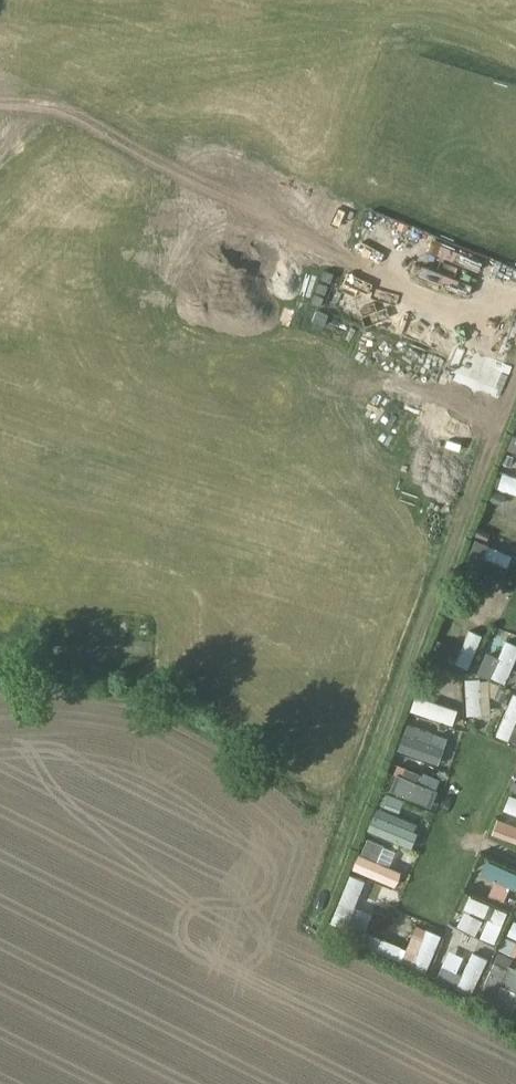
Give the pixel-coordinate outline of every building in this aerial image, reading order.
[(502,144),(499,154),(515,159),(515,147),(502,144)] [(502,475),(497,491),(515,497),(515,479),(502,475)] [(482,558),(488,546),(475,541),(464,567),(502,584),(508,570),(482,558)] [(470,631),(456,662),(468,667),(482,636),(470,631)] [(482,669),(495,675),(494,677),(505,682),(515,658),(515,648),(509,644),(499,666),(487,660),(482,669)] [(480,679),(465,680),(467,715),(481,714),(481,704),(489,704),(488,695),(480,695),(480,679)] [(430,702),(433,695),(422,692),(420,699),(416,697),(411,711),(452,725),(457,711),(430,702)] [(512,694),(496,736),(508,741),(515,721),(515,695),(512,694)] [(428,744),(432,734),(407,726),(399,750),(438,764),(443,749),(428,744)] [(396,774),(390,791),(430,808),(437,792),(421,785),(424,777),(397,766),(394,773),(396,774)] [(504,810),(515,815),(515,798),(510,796),(504,810)] [(373,815),(368,830),(411,847),(417,833),(388,821),(391,814),(385,811),(381,818),(373,815)] [(376,862),(383,845),(368,838),(361,855),(359,854),(353,869),(395,886),(401,872),(376,862)] [(487,861),(481,875),(515,891),(515,874),(487,861)] [(351,876),(332,922),(347,928),(365,882),(351,876)] [(507,914),(469,898),(463,911),(487,921),(480,939),(494,945),(507,914)] [(515,939),(515,922),(515,921),(508,935),(515,939)] [(425,931),(409,967),(424,974),(440,937),(425,931)] [(488,960),(473,953),(457,990),(472,996),(488,960)] [(508,966),(507,968),(495,962),(478,997),(491,1003),(499,985),(515,993),(515,969),(508,966)]
